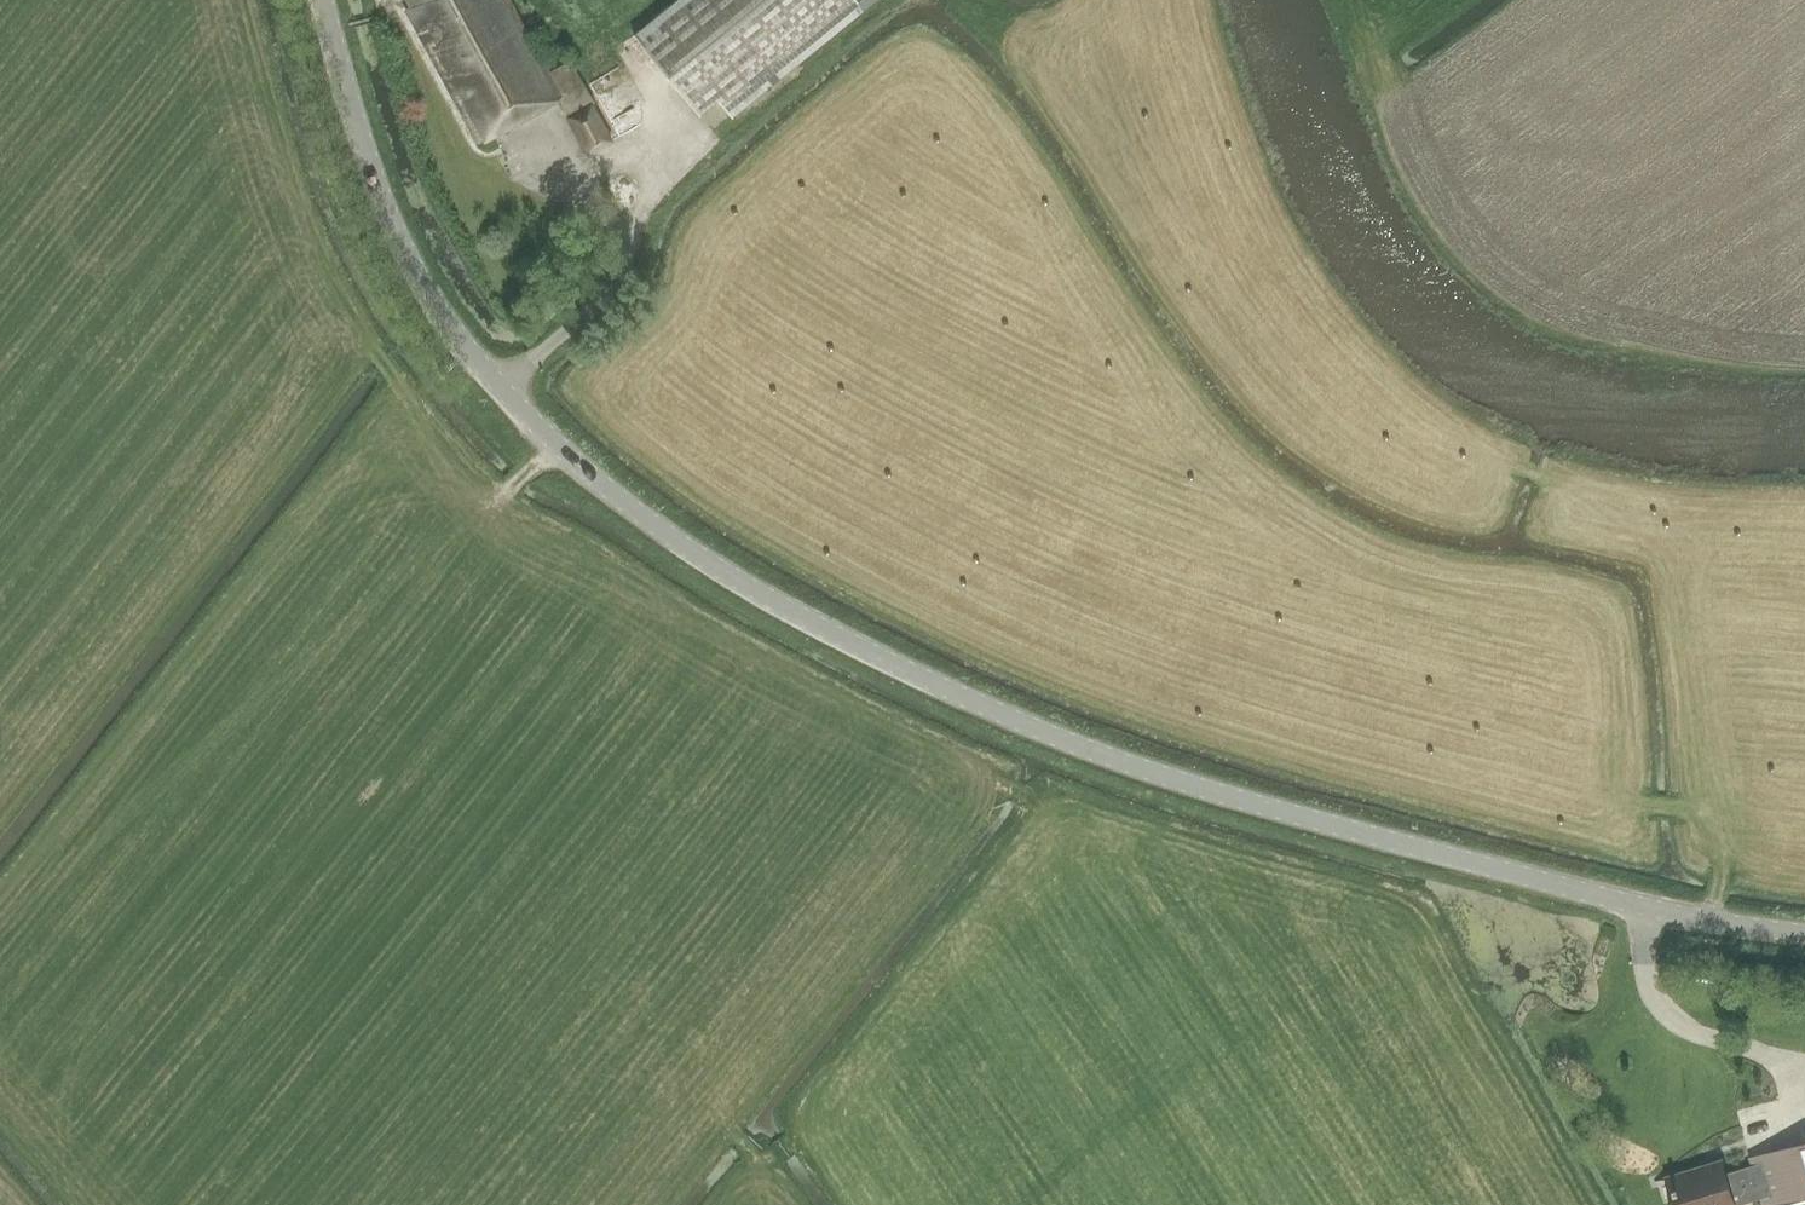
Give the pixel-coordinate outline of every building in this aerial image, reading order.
[(568,115),(568,116),(589,153),(613,140),(593,103),(596,102),(571,60),(550,71),(512,0),(409,0),(411,5),(406,7),(479,141),(559,98),(568,115)] [(699,113),(718,98),(732,116),(874,0),(675,0),(634,33),(699,113)] [(1751,1157),(1753,1165),(1726,1173),(1724,1165),(1710,1170),(1708,1165),(1655,1181),(1656,1182),(1673,1177),(1682,1204),(1736,1204),(1735,1203),(1753,1198),(1755,1204),(1804,1204),(1804,1141),(1751,1157)]
